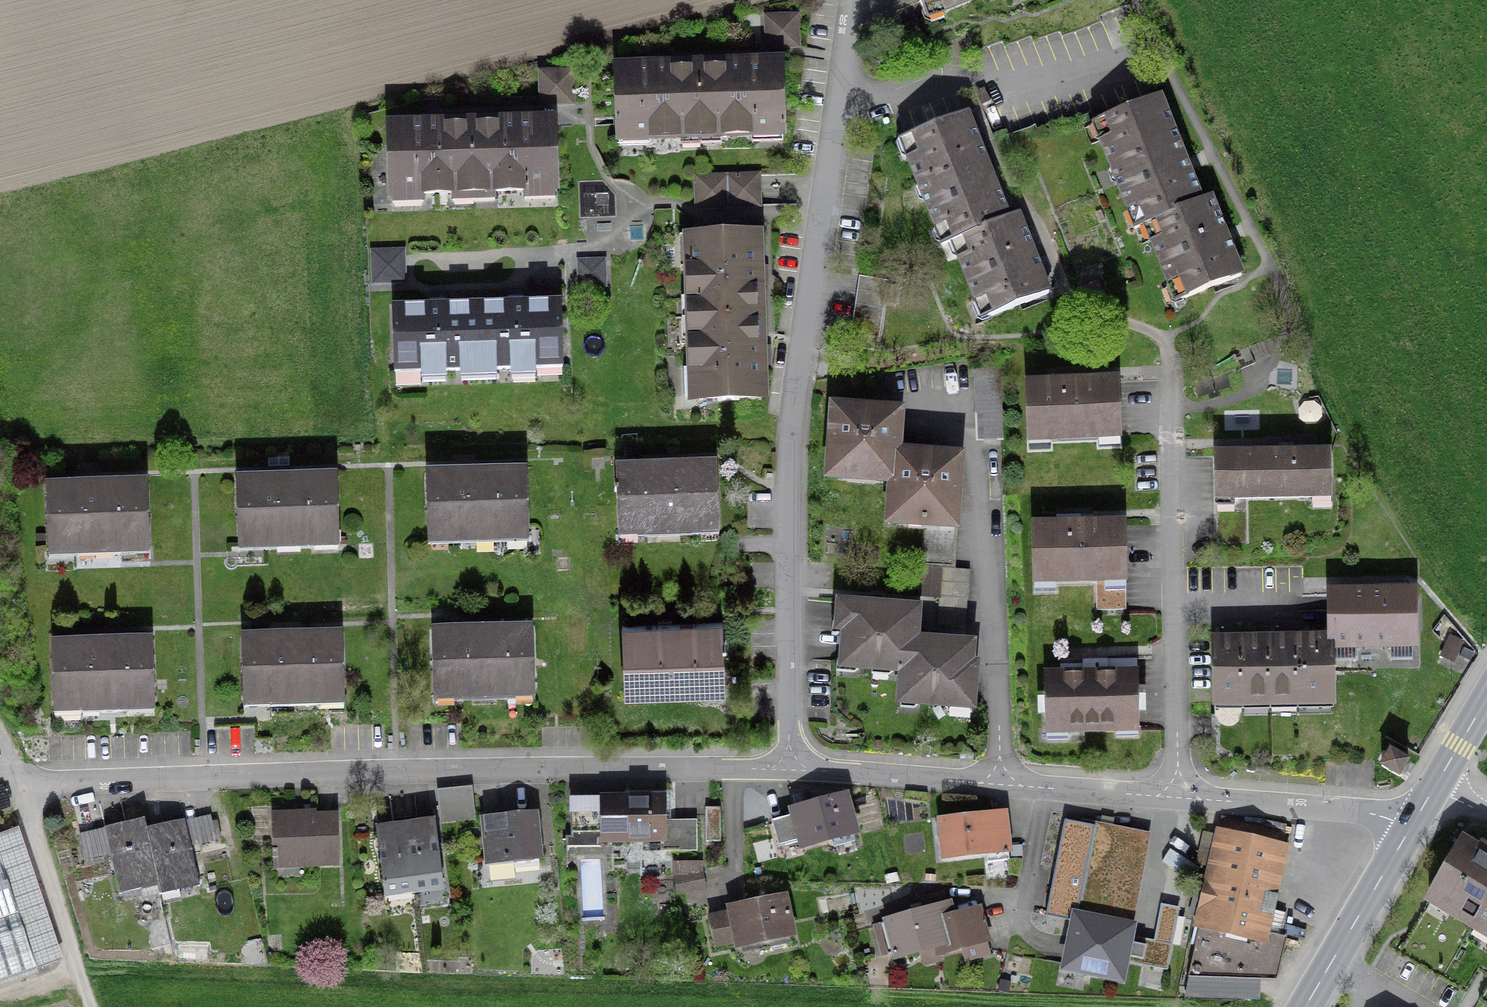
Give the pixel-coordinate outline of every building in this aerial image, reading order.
[(924,15),(960,0),(918,0),(924,15)] [(796,16),(764,17),(765,50),(797,48),(796,16)] [(965,39),(958,42),(964,55),(971,52),(965,39)] [(695,61),(699,142),(785,138),(781,58),(695,61)] [(699,142),(695,61),(608,65),(611,146),(699,142)] [(1208,196),(1164,93),(1087,125),(1095,145),(1130,228),(1143,223),(1208,196)] [(1009,218),(967,110),(892,140),(939,246),(950,242),(1009,218)] [(466,123),(468,203),(556,200),(553,120),(466,123)] [(468,203),(466,123),(385,126),(388,205),(468,203)] [(758,209),(759,173),(710,171),(710,188),(728,189),(727,208),(758,209)] [(1172,299),(1240,274),(1208,196),(1143,223),(1172,299)] [(981,319),(1048,293),(1017,215),(1009,218),(950,242),(981,319)] [(682,319),(765,316),(761,230),(678,234),(682,319)] [(404,283),(403,250),(370,252),(371,285),(404,283)] [(604,260),(578,261),(579,289),(605,288),(604,260)] [(886,283),(861,278),(849,345),(875,349),(886,283)] [(561,300),(478,302),(479,369),(562,368),(561,300)] [(479,369),(478,302),(391,303),(392,370),(479,369)] [(765,316),(682,319),(686,402),(768,399),(765,316)] [(1120,381),(1022,385),(1025,445),(1122,441),(1120,381)] [(891,489),(896,447),(901,410),(830,401),(819,480),(891,489)] [(966,456),(896,447),(891,489),(886,526),(956,535),(966,456)] [(1333,451),(1212,452),(1213,499),(1334,497),(1333,451)] [(716,458),(613,462),(615,537),(719,534),(716,458)] [(527,538),(525,464),(425,467),(427,541),(527,538)] [(335,470),(232,473),(235,547),(337,544),(335,470)] [(144,480),(42,484),(45,557),(147,553),(144,480)] [(1125,520),(1030,522),(1032,583),(1126,581),(1125,520)] [(965,629),(969,572),(941,570),(938,627),(965,629)] [(1417,652),(1416,589),(1323,590),(1324,637),(1332,637),(1332,653),(1417,652)] [(833,673),(894,676),(915,635),(917,605),(837,602),(833,673)] [(721,619),(619,622),(621,694),(724,690),(721,619)] [(530,624),(429,628),(432,702),(533,698),(530,624)] [(343,629),(238,633),(241,707),(345,704),(343,629)] [(915,635),(894,676),(893,707),(973,711),(977,638),(915,635)] [(150,636),(49,639),(51,717),(153,714),(150,636)] [(1299,638),(1299,706),(1333,706),(1332,653),(1332,637),(1324,637),(1299,638)] [(1212,706),(1242,706),(1242,638),(1212,638),(1212,706)] [(1242,638),(1242,706),(1270,706),(1270,638),(1242,638)] [(1270,638),(1270,706),(1299,706),(1299,638),(1270,638)] [(1138,668),(1042,669),(1042,734),(1138,734),(1138,668)] [(1389,750),(1379,767),(1398,778),(1407,761),(1389,750)] [(439,787),(440,820),(475,819),(474,786),(439,787)] [(767,826),(776,860),(881,834),(869,790),(786,811),(788,821),(767,826)] [(599,847),(664,844),(661,796),(597,800),(599,847)] [(338,812),(270,815),(272,870),(340,868),(338,812)] [(539,813),(480,820),(485,865),(544,859),(539,813)] [(1005,813),(937,820),(941,863),(1009,855),(1005,813)] [(403,824),(414,894),(445,889),(433,819),(403,824)] [(143,820),(100,829),(116,894),(156,885),(145,830),(143,820)] [(197,887),(183,822),(145,830),(156,885),(158,895),(197,887)] [(1123,986),(1153,835),(1094,823),(1063,974),(1123,986)] [(414,894),(403,824),(373,829),(385,899),(414,894)] [(1288,845),(1215,831),(1190,974),(1278,978),(1289,934),(1270,931),(1288,845)] [(16,833),(0,838),(0,983),(62,961),(16,833)] [(1461,836),(1421,903),(1486,942),(1486,852),(1461,836)] [(703,861),(680,862),(681,879),(704,877),(703,861)] [(703,880),(676,887),(679,898),(706,891),(703,880)] [(800,940),(791,897),(730,909),(731,916),(710,921),(717,957),(800,940)] [(952,957),(942,918),(939,906),(881,921),(894,972),(952,957)] [(942,918),(952,957),(989,947),(979,908),(942,918)] [(1144,938),(1138,964),(1167,970),(1172,944),(1144,938)]
